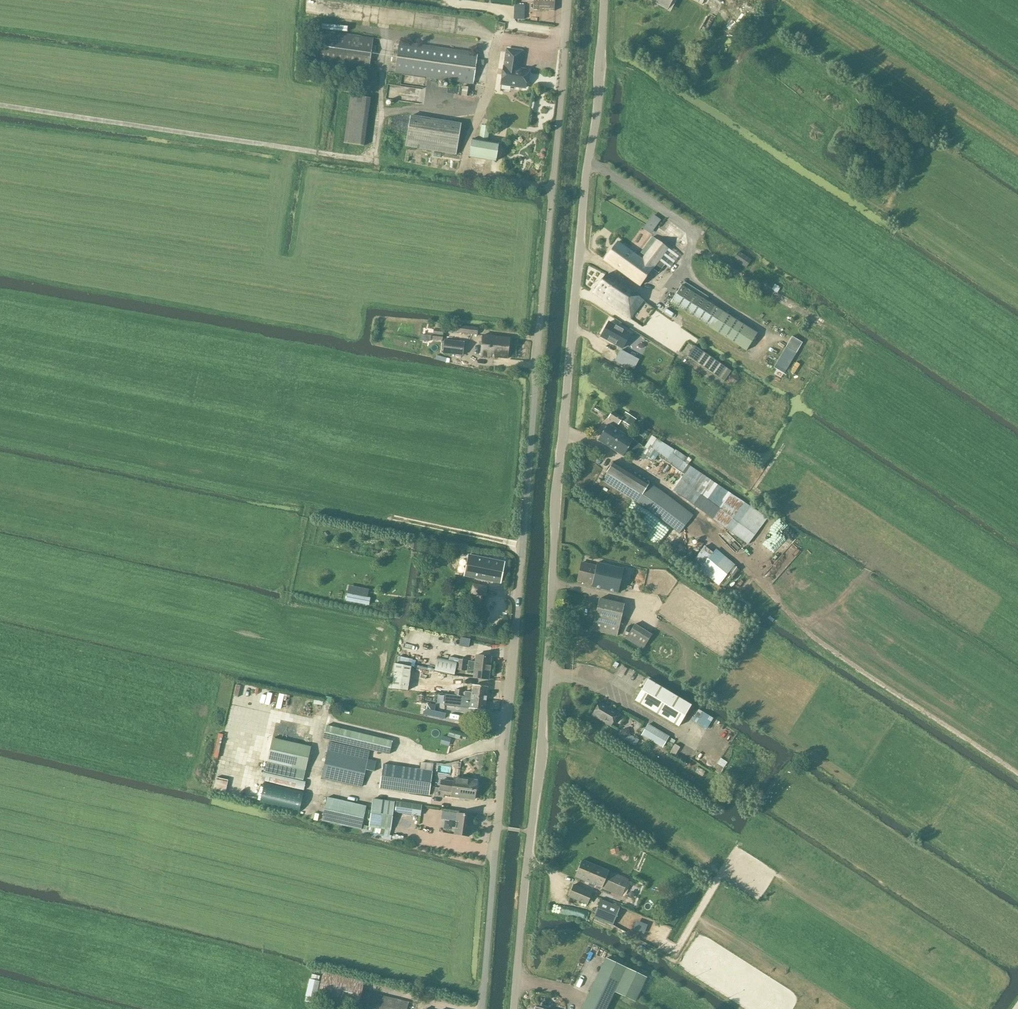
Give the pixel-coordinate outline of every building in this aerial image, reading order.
[(533,10),(554,11),(554,8),(554,1),(555,1),(555,0),(534,0),(533,10)] [(673,0),(650,0),(667,10),(673,0)] [(369,69),(373,38),(321,31),(316,62),(369,69)] [(474,84),(478,53),(399,42),(395,73),(474,84)] [(504,66),(501,84),(526,88),(528,70),(520,69),(522,51),(507,49),(505,67),(504,66)] [(368,80),(367,81),(367,83),(368,84),(368,85),(369,86),(371,87),(372,87),(373,87),(375,86),(376,85),(377,84),(377,83),(377,81),(377,80),(376,79),(375,78),(373,77),(372,77),(371,77),(369,78),(368,79),(368,80)] [(463,87),(461,95),(468,97),(470,88),(463,87)] [(351,95),(345,143),(367,145),(373,98),(351,95)] [(455,154),(461,124),(411,115),(406,146),(455,154)] [(469,157),(496,161),(499,143),(487,142),(490,127),(481,125),(478,140),(472,139),(469,157)] [(650,234),(661,220),(653,214),(643,229),(650,234)] [(618,242),(604,260),(640,286),(653,269),(659,273),(665,265),(659,261),(667,249),(652,238),(641,253),(645,256),(642,260),(618,242)] [(734,260),(746,268),(752,260),(739,252),(734,260)] [(607,274),(593,292),(630,320),(644,301),(607,274)] [(748,348),(758,331),(681,285),(671,302),(748,348)] [(775,285),(772,289),(777,293),(780,288),(775,285)] [(609,322),(601,336),(622,348),(630,334),(609,322)] [(457,326),(457,332),(476,335),(477,328),(457,326)] [(433,335),(432,340),(441,341),(442,336),(442,331),(433,330),(433,335)] [(507,359),(510,338),(482,335),(480,355),(507,359)] [(792,337),(786,347),(796,353),(802,343),(792,337)] [(462,355),(464,342),(444,340),(442,353),(462,355)] [(724,382),(731,372),(694,347),(687,357),(724,382)] [(786,347),(774,368),(784,374),(796,353),(786,347)] [(625,353),(619,364),(624,366),(625,364),(634,369),(639,360),(625,353)] [(805,380),(809,373),(806,370),(801,377),(805,380)] [(618,424),(623,418),(612,411),(608,418),(618,424)] [(629,416),(628,418),(625,423),(631,427),(636,419),(635,419),(630,416),(629,416)] [(608,424),(598,440),(623,456),(627,450),(635,456),(642,445),(608,424)] [(656,439),(651,448),(659,454),(657,456),(677,469),(684,474),(673,490),(732,533),(747,545),(767,519),(751,507),(688,464),(691,459),(688,457),(685,462),(683,460),(685,456),(675,449),(674,450),(673,450),(669,447),(656,439)] [(661,491),(649,483),(613,461),(606,472),(601,480),(649,510),(680,533),(693,516),(661,491)] [(738,564),(718,549),(716,551),(707,545),(692,564),(721,586),(738,564)] [(504,563),(472,557),(469,577),(500,583),(504,563)] [(455,558),(453,568),(462,569),(464,559),(455,558)] [(581,563),(577,581),(592,584),(591,587),(618,593),(623,569),(597,563),(596,566),(581,563)] [(484,597),(486,588),(473,586),(471,595),(484,597)] [(353,595),(352,602),(373,606),(375,599),(353,595)] [(617,636),(624,604),(599,599),(592,630),(617,636)] [(643,649),(652,634),(635,624),(626,639),(643,649)] [(469,662),(468,670),(472,671),(474,670),(474,678),(489,679),(491,657),(476,655),(475,663),(473,662),(469,662)] [(457,660),(437,656),(435,671),(454,675),(457,660)] [(465,671),(467,660),(459,659),(457,670),(465,671)] [(395,664),(391,689),(408,691),(411,667),(395,664)] [(648,679),(635,701),(678,726),(691,705),(648,679)] [(465,696),(486,698),(488,687),(473,685),(472,693),(470,692),(465,692),(465,696)] [(485,710),(486,698),(465,696),(464,700),(469,701),(471,700),(470,708),(485,710)] [(610,726),(618,713),(600,702),(592,715),(610,726)] [(425,710),(424,714),(424,715),(438,717),(445,718),(446,713),(436,712),(425,710)] [(698,710),(692,720),(707,729),(713,719),(698,710)] [(389,754),(392,741),(326,725),(323,738),(389,754)] [(669,737),(648,725),(642,735),(662,747),(669,737)] [(221,734),(214,756),(219,757),(226,735),(221,734)] [(442,736),(440,744),(449,747),(451,738),(442,736)] [(303,780),(311,747),(272,738),(265,771),(303,780)] [(328,750),(321,777),(362,787),(365,770),(374,772),(374,771),(376,762),(368,760),(370,751),(330,742),(328,750)] [(383,764),(379,788),(429,795),(433,771),(433,765),(421,763),(420,769),(383,764)] [(719,765),(715,771),(720,774),(724,768),(719,765)] [(304,790),(305,782),(267,773),(265,781),(304,790)] [(441,780),(440,790),(453,792),(452,796),(474,800),(477,781),(455,778),(454,782),(441,780)] [(265,781),(259,803),(299,813),(304,791),(265,781)] [(361,829),(366,806),(327,797),(322,821),(361,829)] [(391,830),(394,802),(373,799),(369,827),(391,830)] [(420,816),(422,805),(396,802),(395,812),(420,816)] [(442,811),(441,819),(457,821),(458,814),(442,811)] [(469,836),(472,816),(458,814),(457,821),(455,834),(469,836)] [(621,896),(628,879),(582,860),(575,877),(621,896)] [(587,905),(592,892),(573,885),(568,897),(587,905)] [(597,909),(593,918),(612,926),(616,917),(620,907),(601,899),(597,909)] [(582,1008),(606,1008),(615,991),(617,991),(636,1000),(647,977),(606,958),(582,1008)] [(317,999),(358,1008),(407,1008),(409,1002),(362,991),(364,982),(323,972),(317,999)] [(310,979),(303,1002),(314,1005),(320,981),(310,979)]
